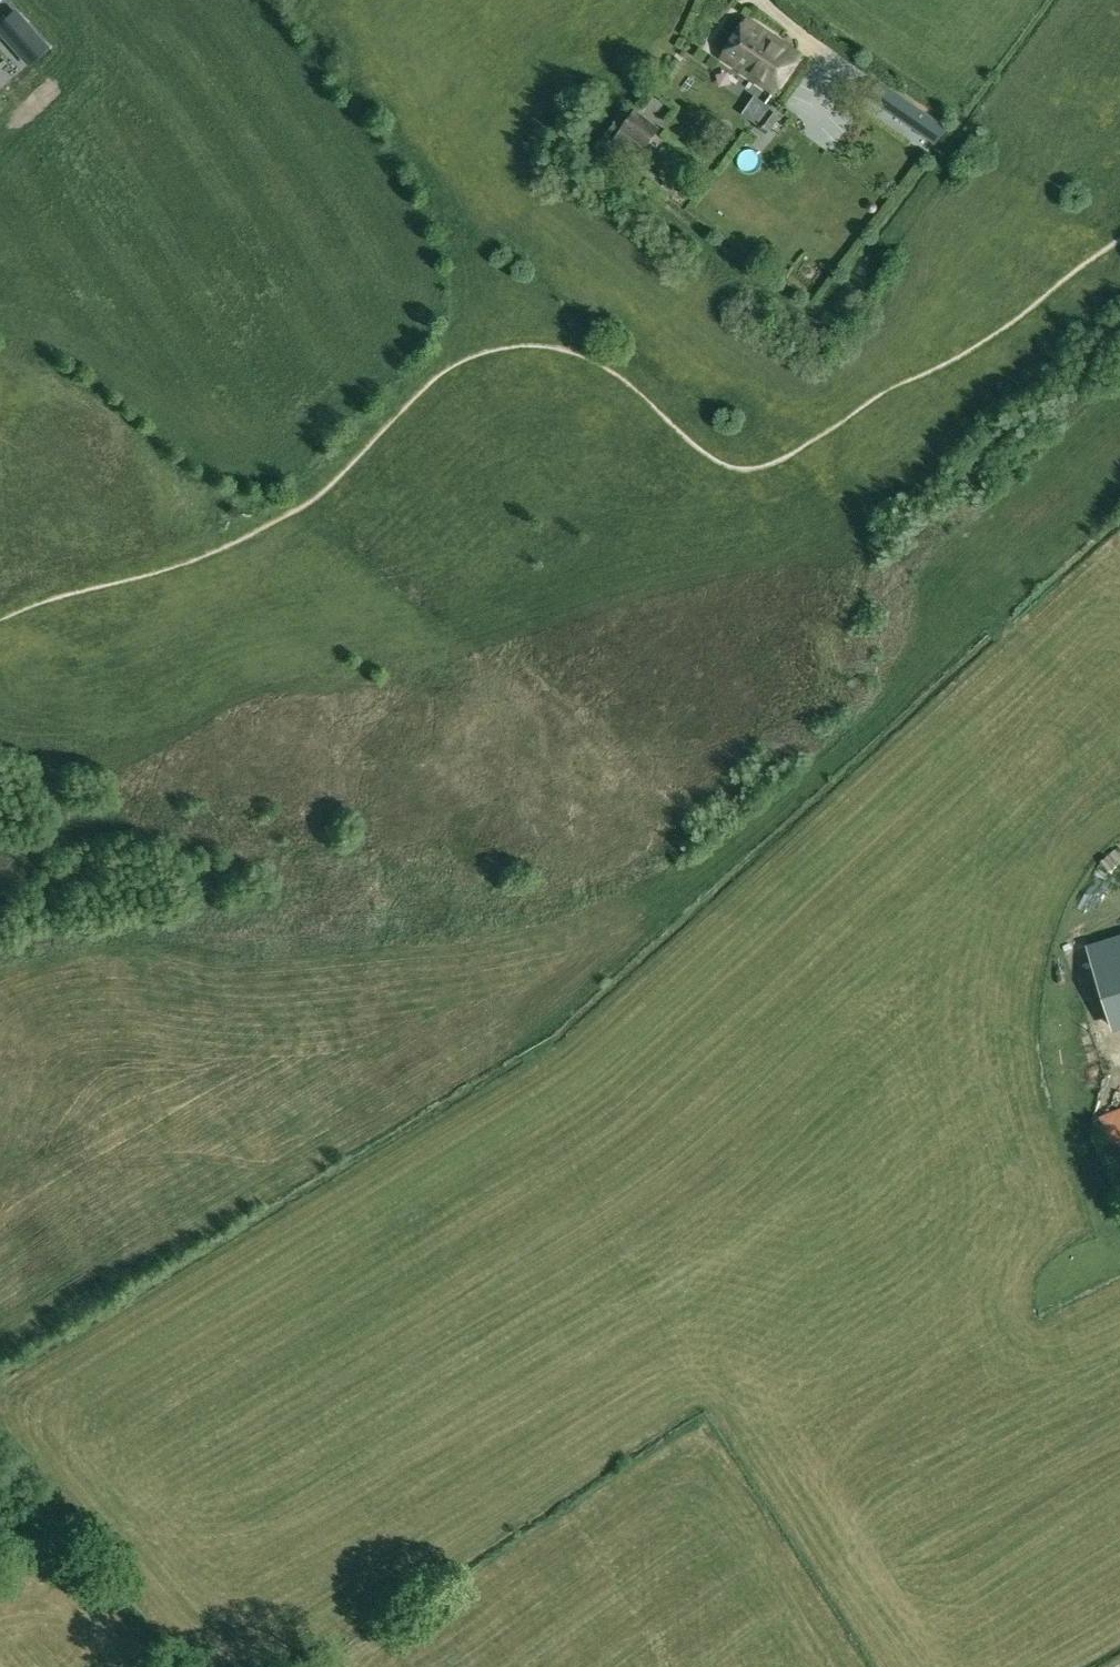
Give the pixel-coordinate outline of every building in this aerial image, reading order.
[(47,47),(15,11),(0,24),(0,30),(29,63),(47,47)] [(747,18),(721,58),(777,95),(803,55),(747,18)] [(890,93),(877,110),(922,141),(935,123),(890,93)] [(760,124),(770,131),(781,117),(770,109),(760,124)] [(659,129),(634,111),(613,139),(628,151),(635,141),(645,148),(659,129)] [(1086,944),(1112,1027),(1119,1025),(1119,934),(1086,944)]
